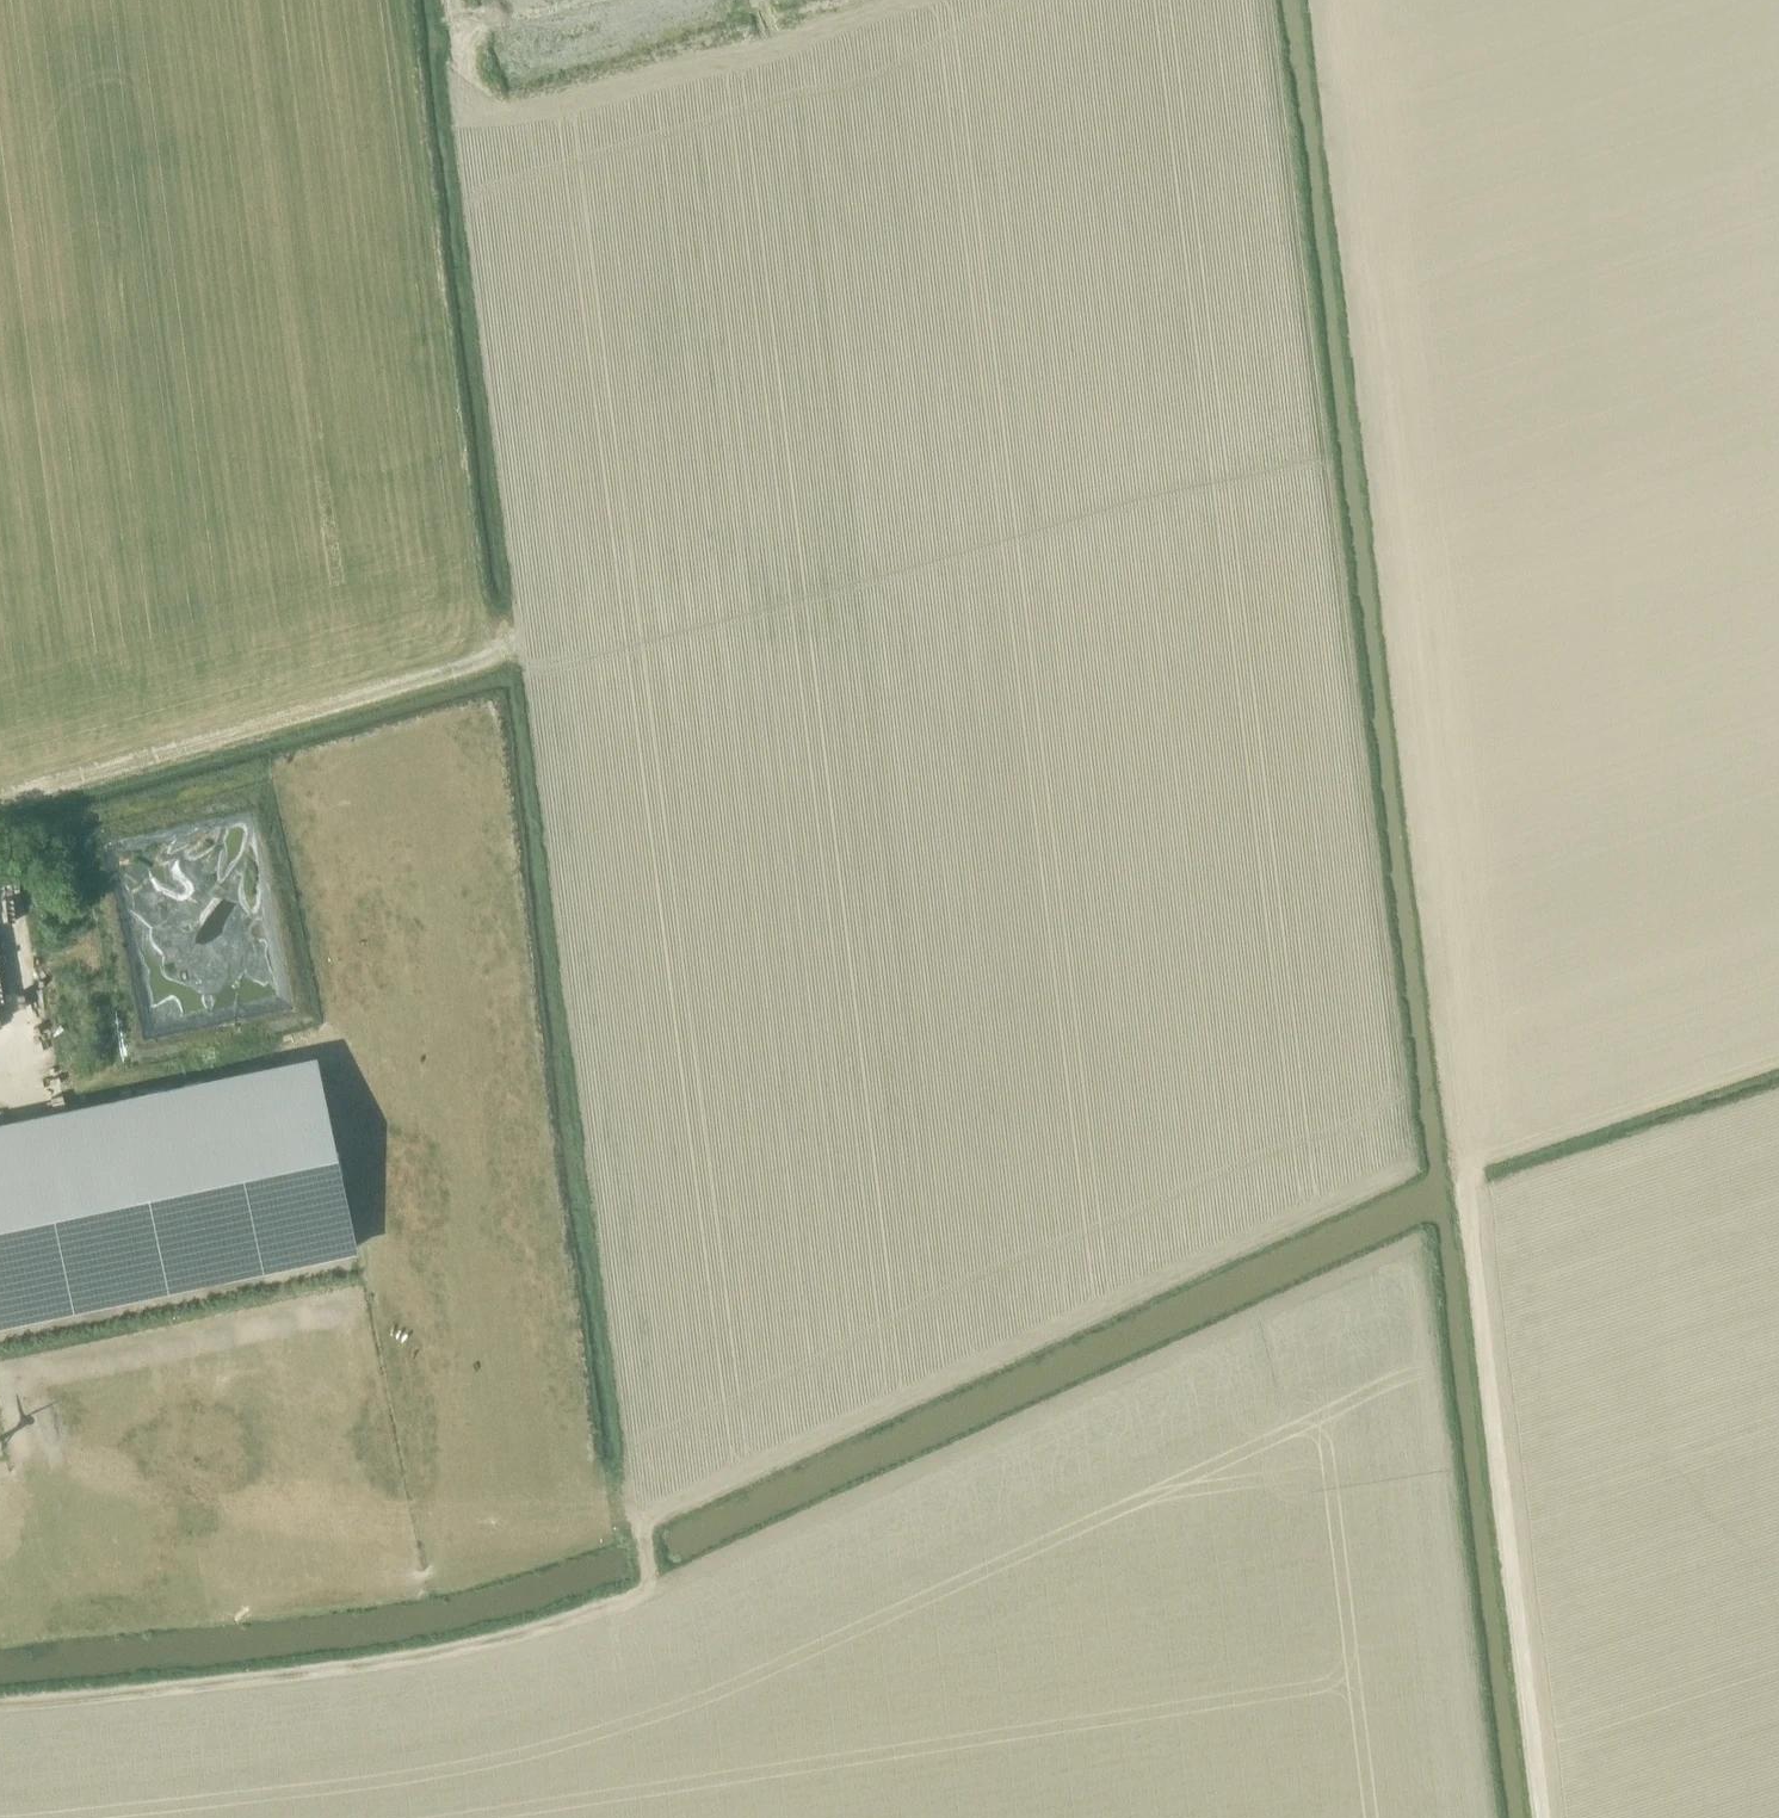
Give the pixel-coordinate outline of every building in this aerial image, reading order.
[(356,1251),(315,1055),(0,1122),(0,1326),(356,1251)]
